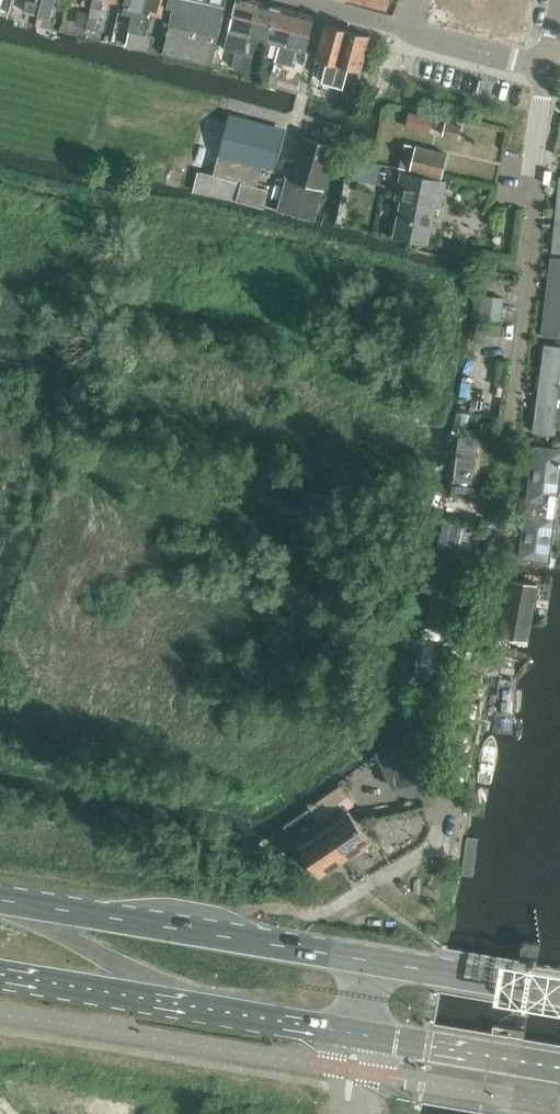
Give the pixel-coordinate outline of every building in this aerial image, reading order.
[(7,13),(10,0),(0,0),(0,11),(7,13)] [(24,11),(28,12),(31,13),(38,15),(40,9),(41,3),(31,1),(28,0),(27,0),(26,3),(24,11)] [(38,15),(46,17),(50,18),(53,7),(53,5),(55,0),(42,0),(41,3),(40,9),(38,15)] [(91,7),(101,9),(103,0),(93,0),(91,7)] [(135,47),(146,0),(127,0),(125,6),(139,10),(138,15),(134,14),(126,44),(135,47)] [(135,47),(148,50),(151,36),(147,35),(151,18),(147,17),(149,12),(162,16),(166,0),(146,0),(135,47)] [(213,65),(228,0),(170,0),(169,6),(174,7),(163,54),(213,65)] [(242,67),(257,1),(253,0),(237,0),(229,30),(240,33),(242,34),(238,51),(238,52),(236,52),(232,67),(241,69),(242,67)] [(361,2),(387,9),(389,0),(361,0),(361,2)] [(258,37),(269,40),(276,6),(257,1),(242,67),(250,69),(254,55),(258,37)] [(276,6),(269,40),(279,42),(274,61),(283,63),(283,62),(296,11),(276,6)] [(78,15),(76,25),(86,28),(89,18),(90,13),(79,10),(78,15)] [(315,16),(296,11),(283,62),(292,64),(296,47),(307,50),(315,16)] [(89,18),(86,28),(97,30),(99,20),(89,18)] [(332,83),(333,83),(347,30),(345,29),(343,29),(326,24),(317,58),(328,61),(323,80),(323,81),(330,83),(332,83)] [(329,95),(329,96),(340,99),(345,101),(346,97),(348,88),(343,86),(349,67),(352,68),(360,70),(369,36),(359,33),(355,32),(347,30),(333,83),(332,86),(329,95)] [(274,61),(271,73),(280,76),(283,63),(274,61)] [(102,123),(124,129),(127,118),(105,112),(102,123)] [(410,113),(407,126),(430,131),(433,119),(410,113)] [(192,168),(199,170),(214,174),(228,122),(206,116),(192,168)] [(214,174),(199,170),(195,190),(209,192),(238,199),(264,207),(270,189),(259,185),(264,167),(275,170),(285,131),(229,117),(228,122),(214,174)] [(442,135),(459,138),(461,126),(445,123),(442,135)] [(278,210),(316,221),(342,130),(326,126),(322,141),(303,136),(291,178),(287,177),(278,210)] [(400,168),(443,177),(447,154),(405,145),(400,168)] [(356,161),(353,179),(366,181),(366,179),(369,163),(356,161)] [(397,197),(404,198),(396,234),(429,241),(436,205),(441,206),(445,183),(408,175),(402,174),(397,197)] [(483,275),(491,276),(494,260),(485,258),(483,275)] [(551,258),(542,338),(559,340),(559,259),(551,258)] [(484,319),(502,321),(505,300),(505,299),(494,298),(475,295),(473,309),(472,317),(484,319)] [(477,341),(503,344),(506,326),(479,323),(477,341)] [(558,437),(559,422),(559,348),(545,346),(534,434),(558,437)] [(458,477),(487,482),(490,463),(493,440),(477,438),(463,436),(462,442),(458,477)] [(535,444),(517,563),(551,568),(559,508),(559,448),(535,444)] [(424,624),(458,632),(464,606),(475,608),(478,594),(467,591),(470,581),(481,584),(484,571),(472,568),(483,522),(448,514),(424,624)] [(534,653),(547,585),(512,578),(499,646),(534,653)] [(310,807),(325,828),(350,811),(348,808),(354,804),(341,786),(311,807),(310,807)] [(299,846),(319,875),(345,858),(325,829),(323,830),(308,809),(289,822),(304,843),(299,846)] [(325,828),(325,829),(345,858),(370,840),(350,811),(325,828)] [(521,959),(527,960),(526,964),(534,965),(536,958),(538,957),(540,948),(539,946),(524,943),(521,959)]
